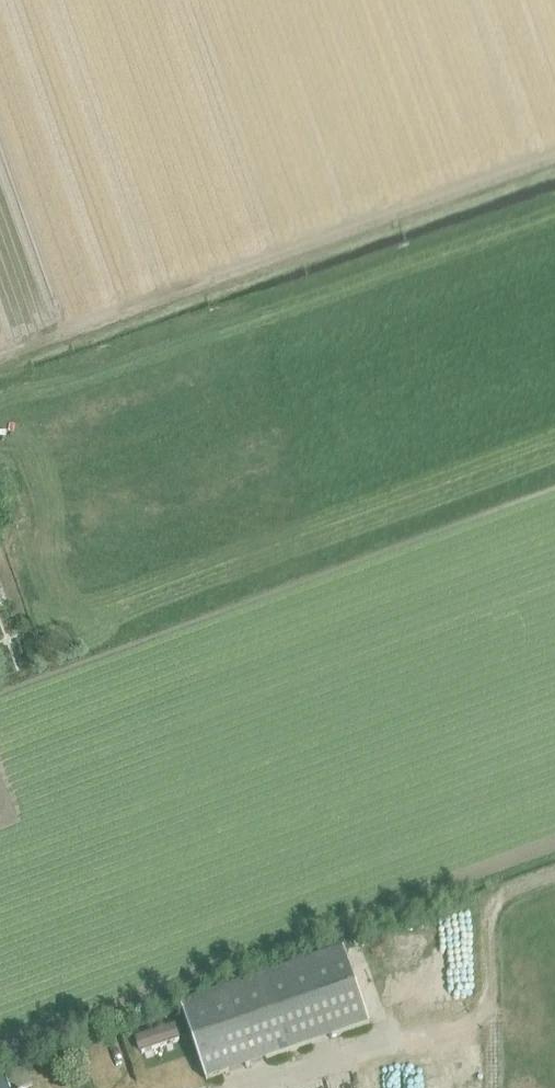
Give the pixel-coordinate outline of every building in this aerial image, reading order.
[(181,1007),(207,1082),(370,1025),(344,950),(181,1007)]
